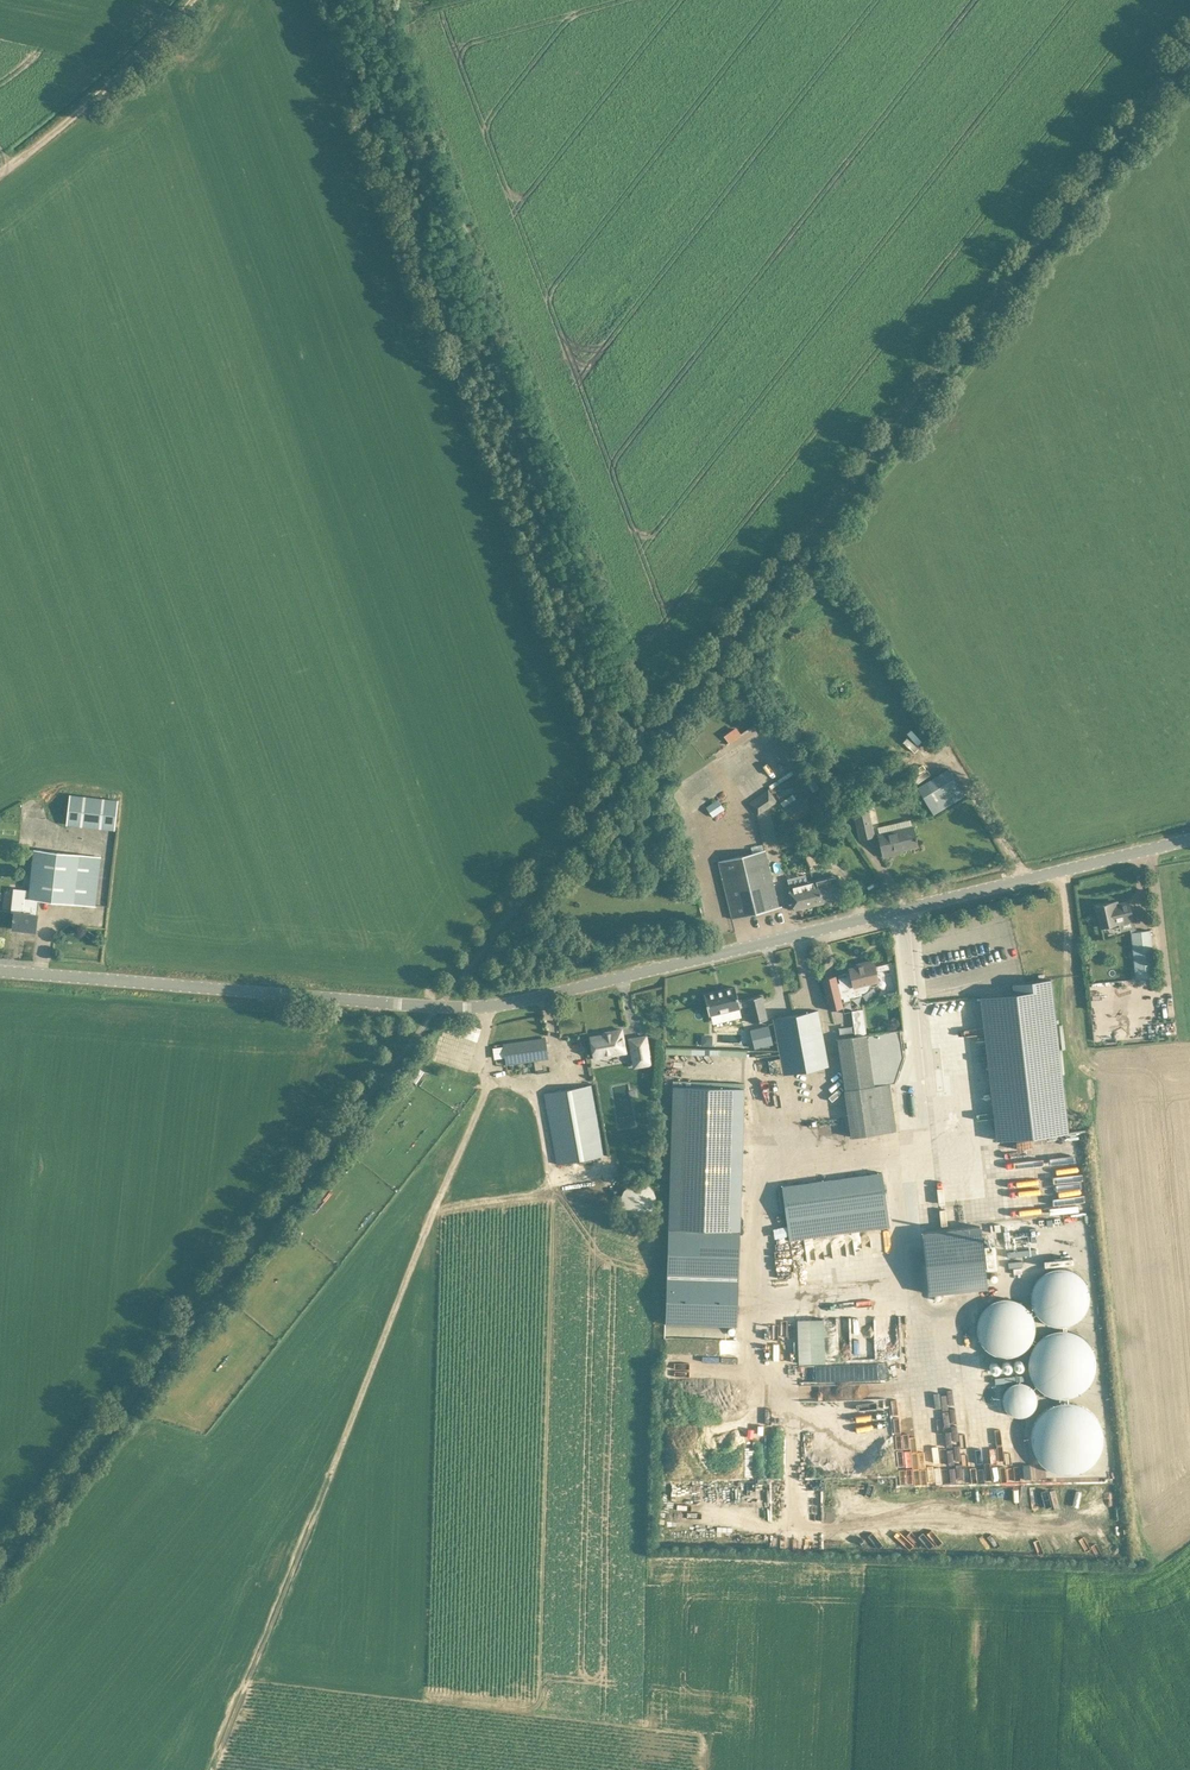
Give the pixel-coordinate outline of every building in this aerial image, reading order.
[(813,733),(808,725),(794,733),(799,742),(813,733)] [(736,745),(718,758),(731,775),(749,761),(736,745)] [(812,792),(819,787),(804,762),(768,785),(770,789),(798,770),(812,792)] [(854,781),(865,778),(869,777),(866,768),(852,773),(854,781)] [(964,795),(958,785),(947,768),(916,787),(933,814),(964,795)] [(776,801),(767,789),(747,802),(756,815),(776,801)] [(115,830),(118,800),(69,794),(66,824),(115,830)] [(811,809),(805,800),(801,795),(781,809),(792,822),(811,809)] [(718,799),(706,807),(713,817),(724,809),(718,799)] [(866,805),(852,808),(859,837),(873,833),(866,805)] [(878,832),(881,845),(883,856),(901,852),(900,849),(916,845),(911,824),(878,832)] [(802,835),(795,839),(801,851),(819,842),(814,833),(803,839),(802,835)] [(95,906),(97,894),(101,856),(33,848),(29,888),(25,888),(22,912),(15,911),(13,928),(35,931),(37,914),(36,914),(37,899),(95,906)] [(778,908),(776,896),(764,848),(718,860),(732,919),(778,908)] [(836,873),(813,879),(819,903),(842,898),(836,873)] [(794,909),(819,903),(813,879),(807,880),(805,874),(787,879),(788,885),(794,909)] [(1132,920),(1127,902),(1117,904),(1116,902),(1096,906),(1101,927),(1132,920)] [(1131,932),(1136,979),(1154,977),(1150,930),(1131,932)] [(835,975),(822,978),(830,1010),(843,1007),(841,999),(843,998),(844,1001),(853,999),(852,996),(861,994),(861,992),(866,991),(868,989),(869,988),(869,986),(869,983),(878,981),(876,972),(874,966),(873,960),(865,962),(866,964),(849,968),(850,972),(838,975),(839,982),(837,982),(835,975)] [(887,963),(874,966),(876,972),(889,969),(887,963)] [(1029,991),(1028,982),(1027,982),(1013,983),(1014,993),(1029,991)] [(735,987),(704,994),(709,1015),(740,1007),(735,987)] [(761,996),(746,999),(738,1001),(740,1007),(748,1006),(751,1021),(766,1017),(761,996)] [(818,1010),(773,1018),(783,1074),(828,1066),(818,1010)] [(768,1025),(750,1030),(754,1048),(773,1044),(768,1025)] [(611,1033),(590,1036),(594,1058),(605,1056),(605,1054),(625,1050),(622,1029),(611,1031),(611,1033)] [(843,1076),(848,1115),(851,1136),(896,1129),(889,1083),(894,1082),(903,1057),(899,1030),(837,1039),(843,1076)] [(712,1045),(712,1034),(702,1034),(702,1045),(712,1045)] [(646,1036),(630,1038),(633,1057),(639,1056),(641,1065),(650,1064),(646,1036)] [(545,1037),(503,1044),(506,1064),(548,1058),(545,1037)] [(763,1081),(766,1093),(772,1092),(769,1080),(763,1081)] [(557,1164),(569,1162),(606,1155),(593,1084),(544,1093),(557,1164)] [(737,1326),(740,1231),(744,1088),(673,1086),(666,1324),(737,1326)] [(889,1226),(882,1172),(781,1186),(789,1240),(889,1226)] [(620,1197),(620,1199),(620,1201),(620,1203),(621,1204),(621,1206),(622,1208),(623,1209),(624,1210),(625,1212),(627,1213),(628,1214),(629,1215),(631,1216),(633,1216),(634,1217),(636,1217),(638,1217),(640,1217),(641,1217),(643,1216),(645,1216),(646,1215),(648,1214),(649,1213),(650,1212),(652,1210),(653,1209),(654,1208),(654,1206),(655,1204),(655,1203),(656,1201),(656,1199),(655,1197),(655,1196),(655,1194),(654,1192),(654,1191),(653,1189),(652,1188),(650,1187),(649,1186),(648,1184),(646,1184),(645,1183),(643,1182),(641,1182),(640,1182),(638,1182),(636,1182),(634,1182),(633,1182),(631,1183),(629,1184),(628,1185),(627,1186),(625,1187),(624,1188),(623,1189),(622,1191),(621,1192),(621,1194),(620,1196),(620,1197)] [(980,1226),(922,1232),(929,1293),(987,1287),(980,1226)] [(987,1269),(997,1268),(994,1245),(985,1246),(987,1269)] [(792,1251),(777,1251),(778,1273),(792,1273),(792,1251)] [(1031,1293),(1031,1297),(1031,1301),(1032,1305),(1033,1308),(1034,1311),(1037,1315),(1039,1317),(1042,1320),(1045,1322),(1048,1324),(1052,1325),(1055,1326),(1059,1326),(1063,1326),(1066,1325),(1070,1324),(1073,1323),(1077,1321),(1080,1318),(1082,1316),(1084,1313),(1086,1309),(1088,1306),(1089,1302),(1089,1298),(1089,1295),(1088,1291),(1087,1287),(1086,1284),(1084,1281),(1082,1278),(1079,1275),(1076,1273),(1073,1271),(1069,1269),(1066,1268),(1062,1268),(1058,1268),(1055,1268),(1051,1269),(1048,1270),(1044,1272),(1041,1274),(1039,1277),(1036,1280),(1034,1283),(1033,1286),(1031,1290),(1031,1293)] [(976,1322),(976,1326),(976,1330),(977,1333),(977,1337),(979,1340),(981,1343),(983,1346),(986,1349),(989,1351),(992,1353),(995,1355),(999,1356),(1002,1356),(1006,1356),(1010,1356),(1013,1355),(1017,1354),(1020,1352),(1023,1350),(1026,1347),(1029,1345),(1031,1341),(1032,1338),(1033,1334),(1034,1331),(1034,1327),(1034,1323),(1033,1319),(1032,1316),(1030,1312),(1028,1309),(1026,1306),(1023,1304),(1020,1302),(1016,1300),(1013,1299),(1009,1298),(1005,1298),(1001,1298),(998,1299),(994,1300),(991,1302),(988,1304),(985,1306),(982,1309),(980,1312),(978,1315),(977,1319),(976,1322)] [(825,1363),(825,1318),(797,1319),(798,1363),(825,1363)] [(1028,1358),(1028,1362),(1028,1366),(1028,1370),(1029,1374),(1031,1378),(1033,1382),(1035,1385),(1038,1388),(1041,1391),(1044,1393),(1048,1395),(1052,1396),(1056,1397),(1060,1398),(1064,1398),(1068,1397),(1071,1396),(1075,1395),(1079,1393),(1082,1391),(1085,1388),(1088,1385),(1090,1382),(1092,1379),(1094,1375),(1095,1371),(1095,1367),(1096,1363),(1095,1359),(1095,1355),(1093,1351),(1092,1348),(1090,1344),(1087,1341),(1084,1338),(1081,1336),(1078,1334),(1074,1332),(1070,1331),(1066,1330),(1062,1330),(1058,1330),(1054,1331),(1050,1332),(1047,1333),(1043,1335),(1040,1338),(1037,1340),(1034,1344),(1032,1347),(1030,1351),(1029,1354),(1028,1358)] [(1002,1396),(1002,1398),(1002,1401),(1002,1404),(1003,1407),(1005,1409),(1007,1411),(1009,1413),(1011,1415),(1014,1416),(1017,1417),(1020,1417),(1023,1416),(1026,1416),(1028,1414),(1031,1413),(1033,1411),(1034,1408),(1036,1406),(1036,1403),(1037,1400),(1037,1397),(1036,1394),(1035,1391),(1034,1389),(1032,1387),(1029,1385),(1027,1383),(1024,1382),(1021,1382),(1018,1382),(1016,1382),(1013,1383),(1010,1384),(1008,1386),(1006,1388),(1004,1390),(1003,1393),(1002,1396)] [(838,1384),(800,1384),(800,1400),(838,1399),(838,1384)] [(904,1398),(892,1398),(893,1415),(905,1414),(904,1398)] [(1031,1435),(1031,1439),(1031,1443),(1032,1447),(1033,1451),(1035,1455),(1037,1458),(1040,1462),(1042,1464),(1046,1467),(1049,1469),(1053,1471),(1056,1473),(1060,1474),(1064,1474),(1069,1474),(1073,1474),(1077,1473),(1081,1471),(1084,1470),(1088,1467),(1091,1465),(1094,1462),(1097,1459),(1099,1455),(1101,1451),(1102,1447),(1103,1443),(1103,1439),(1103,1435),(1102,1431),(1101,1427),(1100,1423),(1098,1419),(1095,1416),(1093,1413),(1090,1410),(1086,1407),(1083,1405),(1079,1404),(1075,1403),(1071,1402),(1066,1402),(1062,1402),(1058,1403),(1054,1404),(1051,1406),(1047,1408),(1044,1410),(1041,1413),(1038,1416),(1036,1420),(1034,1423),(1033,1427),(1032,1431),(1031,1435)] [(1006,1444),(978,1445),(978,1460),(1006,1459),(1006,1444)] [(997,1479),(1002,1477),(999,1464),(994,1465),(997,1479)]
